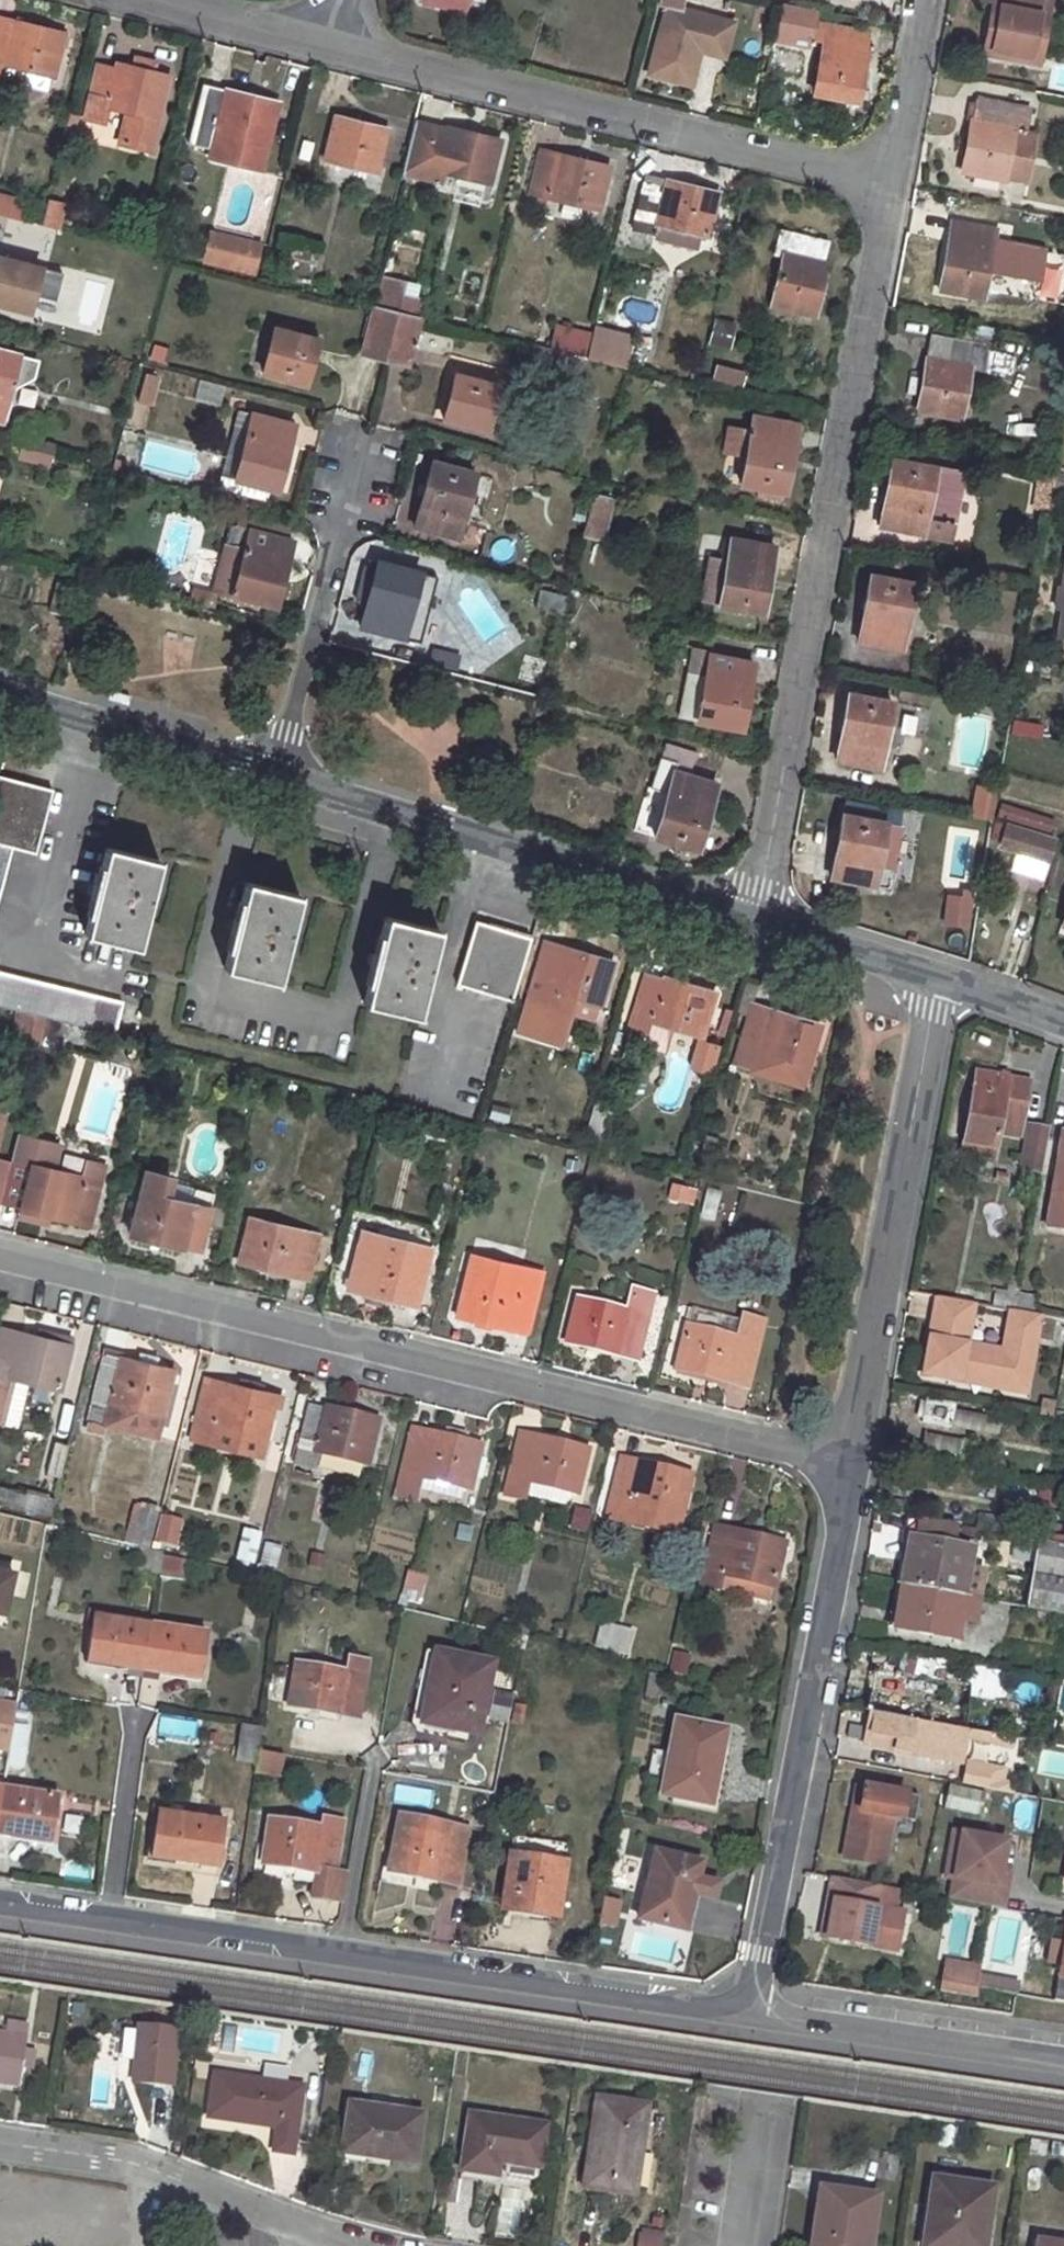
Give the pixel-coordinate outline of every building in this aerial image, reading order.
[(420,0),(463,11),(464,6),(466,0),(420,0)] [(464,6),(483,11),(486,0),(466,0),(464,6)] [(984,52),(1038,64),(1051,0),(994,0),(984,52)] [(683,7),(664,4),(646,73),(680,82),(689,48),(697,49),(721,56),(731,22),(682,9),(683,7)] [(1,77),(4,63),(52,76),(63,33),(0,18),(0,77),(1,77)] [(866,51),(864,51),(867,32),(813,22),(808,40),(821,43),(812,94),(856,101),(866,51)] [(689,48),(680,82),(688,84),(697,49),(689,48)] [(99,65),(85,117),(106,122),(109,106),(127,110),(119,143),(151,150),(169,76),(153,71),(154,63),(137,59),(135,67),(119,63),(117,69),(99,65)] [(203,84),(189,143),(214,149),(218,133),(267,145),(278,101),(203,84)] [(976,100),(961,172),(1005,179),(1025,183),(1030,154),(1011,150),(1015,129),(1028,131),(1032,110),(976,100)] [(337,117),(327,159),(377,171),(387,129),(337,117)] [(412,122),(401,171),(438,180),(440,170),(445,172),(490,182),(500,140),(450,128),(449,131),(412,122)] [(541,150),(527,201),(546,206),(548,197),(597,210),(609,167),(541,150)] [(646,175),(633,229),(654,234),(657,223),(708,236),(718,193),(646,175)] [(10,214),(14,200),(0,196),(0,211),(10,214)] [(48,202),(42,226),(60,230),(66,206),(48,202)] [(953,221),(949,238),(956,240),(960,222),(953,221)] [(949,238),(939,289),(983,297),(997,231),(960,222),(956,240),(949,238)] [(211,230),(206,249),(242,259),(247,239),(211,230)] [(784,255),(771,305),(815,316),(826,265),(822,264),(827,242),(779,231),(774,253),(784,255)] [(0,255),(0,305),(31,313),(46,254),(3,243),(0,255)] [(361,353),(408,365),(420,317),(373,305),(361,353)] [(716,320),(711,343),(728,346),(733,324),(716,320)] [(592,336),(586,357),(625,367),(633,335),(594,326),(592,336)] [(276,328),(264,374),(307,385),(319,339),(276,328)] [(567,330),(562,352),(586,357),(592,336),(567,330)] [(931,334),(917,409),(960,417),(970,366),(982,369),(986,345),(931,334)] [(2,422),(11,385),(15,387),(34,376),(38,360),(0,350),(0,421),(2,422)] [(741,370),(719,365),(716,380),(738,384),(741,370)] [(146,374),(140,393),(155,397),(160,378),(146,374)] [(455,374),(443,419),(485,431),(498,385),(455,374)] [(269,488),(236,480),(253,415),(239,411),(219,488),(266,500),(269,488)] [(253,415),(236,480),(269,488),(279,491),(296,425),(253,415)] [(730,424),(726,451),(746,454),(740,483),(784,492),(788,471),(797,423),(754,415),(751,428),(730,424)] [(797,423),(788,471),(795,472),(805,425),(797,423)] [(892,458),(879,525),(949,539),(963,472),(892,458)] [(431,461),(414,528),(457,539),(475,472),(431,461)] [(594,495),(583,535),(602,540),(612,500),(594,495)] [(242,511),(238,527),(286,539),(290,523),(242,511)] [(238,527),(232,525),(216,592),(277,607),(293,540),(286,539),(238,527)] [(726,560),(718,604),(762,612),(774,546),(730,538),(726,560)] [(380,550),(377,560),(419,571),(401,639),(418,643),(439,565),(380,550)] [(710,558),(702,602),(718,604),(726,560),(710,558)] [(366,602),(360,628),(401,639),(419,571),(377,560),(375,569),(366,602)] [(364,566),(356,599),(366,602),(375,569),(364,566)] [(870,574),(859,642),(901,650),(914,583),(870,574)] [(58,581),(50,610),(67,614),(75,586),(58,581)] [(1063,638),(1063,587),(1057,587),(1054,609),(1060,609),(1056,637),(1063,638)] [(540,590),(536,607),(563,613),(567,596),(540,590)] [(434,651),(430,664),(451,670),(454,656),(434,651)] [(706,681),(698,722),(740,730),(754,663),(694,651),(690,678),(706,681)] [(690,678),(682,719),(698,722),(706,681),(690,678)] [(849,693),(836,759),(879,769),(892,702),(849,693)] [(667,743),(664,757),(691,764),(695,750),(667,743)] [(667,793),(654,837),(698,849),(716,785),(674,772),(677,763),(659,758),(651,788),(667,793)] [(11,847),(35,854),(52,790),(0,775),(0,888),(11,847)] [(970,816),(994,818),(997,785),(974,783),(970,816)] [(845,802),(843,815),(902,826),(904,812),(845,802)] [(1055,834),(1059,820),(1003,803),(999,816),(1055,834)] [(843,815),(831,877),(890,888),(902,826),(843,815)] [(1001,841),(999,848),(1016,852),(1048,862),(1055,839),(1004,822),(996,821),(991,838),(1001,841)] [(106,848),(84,934),(136,948),(157,861),(106,848)] [(1016,852),(1010,872),(1042,881),(1048,862),(1016,852)] [(946,871),(950,896),(946,924),(965,928),(973,877),(946,871)] [(245,881),(223,970),(278,982),(299,895),(245,881)] [(386,915),(364,1003),(418,1016),(439,929),(386,915)] [(475,919),(455,985),(510,1001),(530,937),(475,919)] [(541,945),(526,996),(545,1002),(548,992),(598,1006),(610,963),(560,948),(559,951),(541,945)] [(118,1022),(122,1001),(0,972),(0,1006),(33,1013),(47,1017),(120,1035),(123,1023),(118,1022)] [(644,975),(628,1027),(648,1033),(651,1022),(701,1037),(715,994),(664,979),(664,981),(644,975)] [(800,1088),(820,1026),(752,1004),(734,1061),(753,1067),(757,1054),(790,1064),(784,1083),(800,1088)] [(33,1013),(24,1047),(38,1050),(47,1017),(33,1013)] [(715,1071),(718,1041),(693,1038),(690,1068),(715,1071)] [(753,1067),(751,1072),(784,1083),(790,1064),(757,1054),(753,1067)] [(975,1072),(959,1150),(990,1157),(995,1133),(998,1121),(1019,1126),(1028,1083),(975,1072)] [(585,1129),(601,1135),(612,1106),(595,1100),(585,1129)] [(998,1121),(995,1133),(1017,1137),(1019,1126),(998,1121)] [(1029,1128),(1021,1167),(1041,1171),(1048,1131),(1029,1128)] [(32,1166),(20,1211),(71,1222),(72,1218),(92,1223),(105,1166),(86,1161),(81,1179),(52,1171),(58,1146),(16,1135),(10,1160),(32,1166)] [(1063,1135),(1047,1228),(1063,1230),(1063,1135)] [(0,1200),(0,1206),(20,1211),(32,1166),(10,1160),(0,1200)] [(189,1203),(166,1198),(170,1182),(171,1177),(145,1171),(129,1236),(181,1249),(182,1246),(199,1250),(214,1193),(193,1188),(189,1203)] [(667,1198),(692,1204),(697,1187),(671,1180),(667,1198)] [(170,1182),(166,1198),(189,1203),(193,1188),(170,1182)] [(715,1219),(721,1188),(706,1185),(700,1216),(715,1219)] [(247,1218),(238,1262),(290,1275),(290,1273),(307,1277),(317,1235),(247,1218)] [(357,1245),(346,1288),(398,1301),(398,1299),(417,1303),(429,1249),(411,1245),(408,1258),(357,1245)] [(472,1255),(458,1316),(508,1328),(509,1325),(529,1330),(541,1277),(519,1272),(516,1283),(497,1279),(501,1262),(472,1255)] [(1010,1275),(1007,1288),(1018,1291),(1021,1277),(1010,1275)] [(995,1286),(990,1306),(1011,1310),(1015,1311),(1018,1291),(1007,1288),(995,1286)] [(576,1299),(566,1343),(618,1355),(620,1351),(639,1356),(652,1299),(631,1293),(627,1311),(576,1299)] [(1003,1351),(966,1344),(974,1303),(937,1297),(923,1373),(1025,1392),(1040,1316),(1015,1311),(1011,1310),(1003,1351)] [(694,1309),(690,1326),(737,1339),(741,1320),(694,1309)] [(686,1325),(675,1369),(725,1382),(726,1379),(747,1385),(762,1326),(741,1320),(737,1339),(690,1326),(686,1325)] [(38,1329),(35,1337),(70,1346),(67,1358),(75,1360),(79,1339),(38,1329)] [(1,1387),(5,1389),(8,1377),(59,1390),(67,1358),(70,1346),(35,1337),(18,1333),(18,1337),(0,1332),(0,1390),(1,1387)] [(103,1353),(86,1421),(105,1425),(110,1402),(162,1415),(172,1371),(103,1353)] [(206,1379),(192,1438),(258,1455),(262,1440),(263,1439),(271,1407),(274,1395),(206,1379)] [(280,1397),(274,1395),(271,1407),(277,1408),(280,1397)] [(924,1398),(920,1422),(950,1427),(954,1404),(924,1398)] [(110,1402),(105,1425),(157,1437),(162,1415),(110,1402)] [(1054,1404),(1041,1402),(1039,1415),(1052,1417),(1054,1404)] [(305,1406),(292,1464),(314,1469),(317,1453),(366,1465),(377,1421),(326,1409),(325,1411),(305,1406)] [(410,1432),(397,1487),(417,1491),(420,1477),(470,1489),(480,1446),(429,1433),(428,1437),(410,1432)] [(956,1453),(959,1439),(926,1432),(923,1446),(956,1453)] [(515,1436),(504,1489),(522,1493),(525,1480),(569,1492),(576,1494),(586,1450),(534,1437),(533,1440),(515,1436)] [(618,1461),(605,1519),(651,1530),(655,1515),(678,1520),(689,1474),(637,1462),(636,1465),(618,1461)] [(525,1480),(522,1493),(566,1505),(569,1492),(525,1480)] [(8,1487),(4,1505),(19,1509),(23,1491),(8,1487)] [(397,1487),(395,1493),(416,1498),(417,1491),(397,1487)] [(23,1491),(19,1509),(43,1515),(46,1496),(23,1491)] [(574,1505),(569,1527),(587,1531),(592,1510),(574,1505)] [(141,1508),(130,1545),(141,1547),(145,1548),(155,1512),(141,1508)] [(152,1542),(176,1547),(182,1518),(158,1513),(152,1542)] [(655,1515),(651,1530),(674,1536),(678,1520),(655,1515)] [(712,1529),(699,1584),(717,1589),(721,1573),(744,1579),(772,1586),(783,1543),(729,1530),(728,1533),(712,1529)] [(243,1530),(235,1559),(250,1563),(258,1533),(243,1530)] [(1014,1535),(1006,1581),(1028,1585),(1037,1539),(1014,1535)] [(1063,1614),(1063,1544),(1037,1539),(1028,1585),(1026,1607),(1063,1614)] [(263,1542),(259,1565),(277,1567),(280,1544),(263,1542)] [(910,1544),(902,1585),(962,1596),(967,1569),(970,1554),(910,1544)] [(141,1547),(137,1572),(157,1576),(160,1552),(145,1548),(141,1547)] [(309,1552),(306,1566),(320,1570),(323,1556),(309,1552)] [(162,1555),(158,1573),(182,1578),(186,1560),(162,1555)] [(2,1610),(12,1571),(0,1568),(0,1610),(2,1610)] [(967,1569),(962,1596),(976,1599),(981,1571),(967,1569)] [(407,1570),(401,1593),(420,1598),(425,1574),(407,1570)] [(744,1579),(740,1594),(769,1601),(772,1586),(744,1579)] [(902,1585),(894,1628),(955,1639),(960,1620),(972,1622),(976,1599),(962,1596),(902,1585)] [(124,1662),(123,1667),(143,1670),(149,1625),(93,1616),(87,1656),(124,1662)] [(599,1624),(595,1643),(602,1645),(607,1626),(599,1624)] [(149,1625),(143,1670),(160,1672),(160,1667),(199,1673),(205,1633),(149,1625)] [(607,1626),(602,1645),(626,1650),(629,1631),(607,1626)] [(435,1653),(421,1722),(475,1732),(489,1664),(435,1653)] [(87,1656),(86,1661),(123,1667),(124,1662),(87,1656)] [(295,1662),(288,1706),(358,1717),(367,1660),(349,1658),(347,1670),(295,1662)] [(672,1659),(669,1672),(682,1676),(685,1663),(672,1659)] [(160,1667),(160,1672),(198,1678),(199,1673),(160,1667)] [(974,1689),(974,1696),(992,1698),(995,1674),(971,1669),(968,1688),(974,1689)] [(648,1673),(644,1697),(654,1699),(659,1675),(648,1673)] [(494,1694),(490,1718),(507,1721),(512,1697),(494,1694)] [(514,1704),(511,1720),(520,1722),(524,1706),(514,1704)] [(868,1711),(862,1743),(959,1761),(964,1737),(991,1742),(993,1733),(868,1711)] [(159,1735),(197,1739),(199,1720),(160,1716),(159,1735)] [(674,1720),(660,1795),(710,1803),(724,1730),(674,1720)] [(13,1724),(6,1765),(20,1768),(26,1725),(13,1724)] [(239,1724),(234,1761),(256,1764),(261,1728),(239,1724)] [(993,1733),(991,1742),(1009,1745),(1010,1737),(993,1733)] [(967,1761),(962,1782),(1009,1791),(1011,1782),(1000,1780),(1002,1767),(967,1761)] [(948,1784),(943,1808),(980,1816),(985,1791),(948,1784)] [(853,1809),(843,1856),(879,1863),(883,1837),(888,1838),(891,1816),(913,1821),(918,1797),(864,1785),(859,1811),(853,1809)] [(0,1800),(0,1833),(12,1835),(13,1830),(50,1836),(57,1796),(2,1788),(0,1800)] [(172,1854),(171,1861),(216,1868),(222,1821),(156,1811),(150,1852),(172,1854)] [(397,1814),(386,1871),(455,1884),(465,1827),(397,1814)] [(267,1818),(263,1852),(262,1862),(312,1871),(308,1897),(342,1902),(347,1874),(334,1872),(341,1822),(320,1818),(319,1827),(267,1818)] [(13,1830),(12,1835),(50,1840),(50,1836),(13,1830)] [(959,1832),(951,1830),(943,1874),(951,1876),(959,1832)] [(951,1876),(947,1897),(979,1902),(997,1906),(1001,1884),(994,1883),(997,1869),(1002,1840),(959,1832),(951,1876)] [(511,1838),(501,1910),(525,1913),(526,1904),(558,1909),(567,1845),(511,1838)] [(150,1852),(149,1858),(171,1861),(172,1854),(150,1852)] [(655,1852),(637,1919),(683,1930),(700,1864),(655,1852)] [(994,1883),(1001,1884),(1004,1870),(997,1869),(994,1883)] [(897,1949),(904,1912),(894,1910),(898,1888),(832,1876),(828,1899),(834,1900),(827,1937),(897,1949)] [(828,1899),(821,1936),(827,1937),(834,1900),(828,1899)] [(526,1904),(525,1913),(557,1918),(558,1909),(526,1904)] [(1062,1945),(1059,1964),(1053,1997),(1063,1999),(1063,1936),(1062,1945)] [(1051,1943),(1048,1962),(1059,1964),(1062,1945),(1051,1943)] [(980,1977),(982,1967),(948,1961),(944,1980),(978,1986),(980,1977)] [(992,1989),(993,1979),(980,1977),(978,1986),(992,1989)] [(1015,1992),(1017,1983),(993,1979),(992,1989),(1015,1992)] [(18,2087),(19,2075),(23,2050),(27,2026),(8,2023),(7,2037),(0,2036),(0,2084),(18,2087)] [(138,2027),(131,2082),(171,2086),(176,2031),(138,2027)] [(23,2050),(19,2075),(29,2077),(33,2051),(23,2050)] [(301,2088),(214,2075),(207,2117),(275,2128),(271,2151),(289,2155),(301,2088)] [(597,2097),(584,2188),(634,2195),(648,2105),(597,2097)] [(349,2104),(342,2153),(414,2163),(422,2114),(349,2104)] [(469,2115),(462,2171),(497,2176),(498,2163),(539,2170),(545,2126),(469,2115)] [(924,2245),(984,2245),(992,2189),(934,2180),(924,2245)] [(516,2238),(523,2190),(502,2187),(495,2234),(516,2238)] [(823,2190),(817,2233),(826,2234),(832,2191),(823,2190)] [(815,2245),(868,2245),(875,2198),(832,2191),(826,2234),(817,2233),(815,2245)] [(635,2245),(661,2245),(663,2231),(638,2227),(635,2245)]
